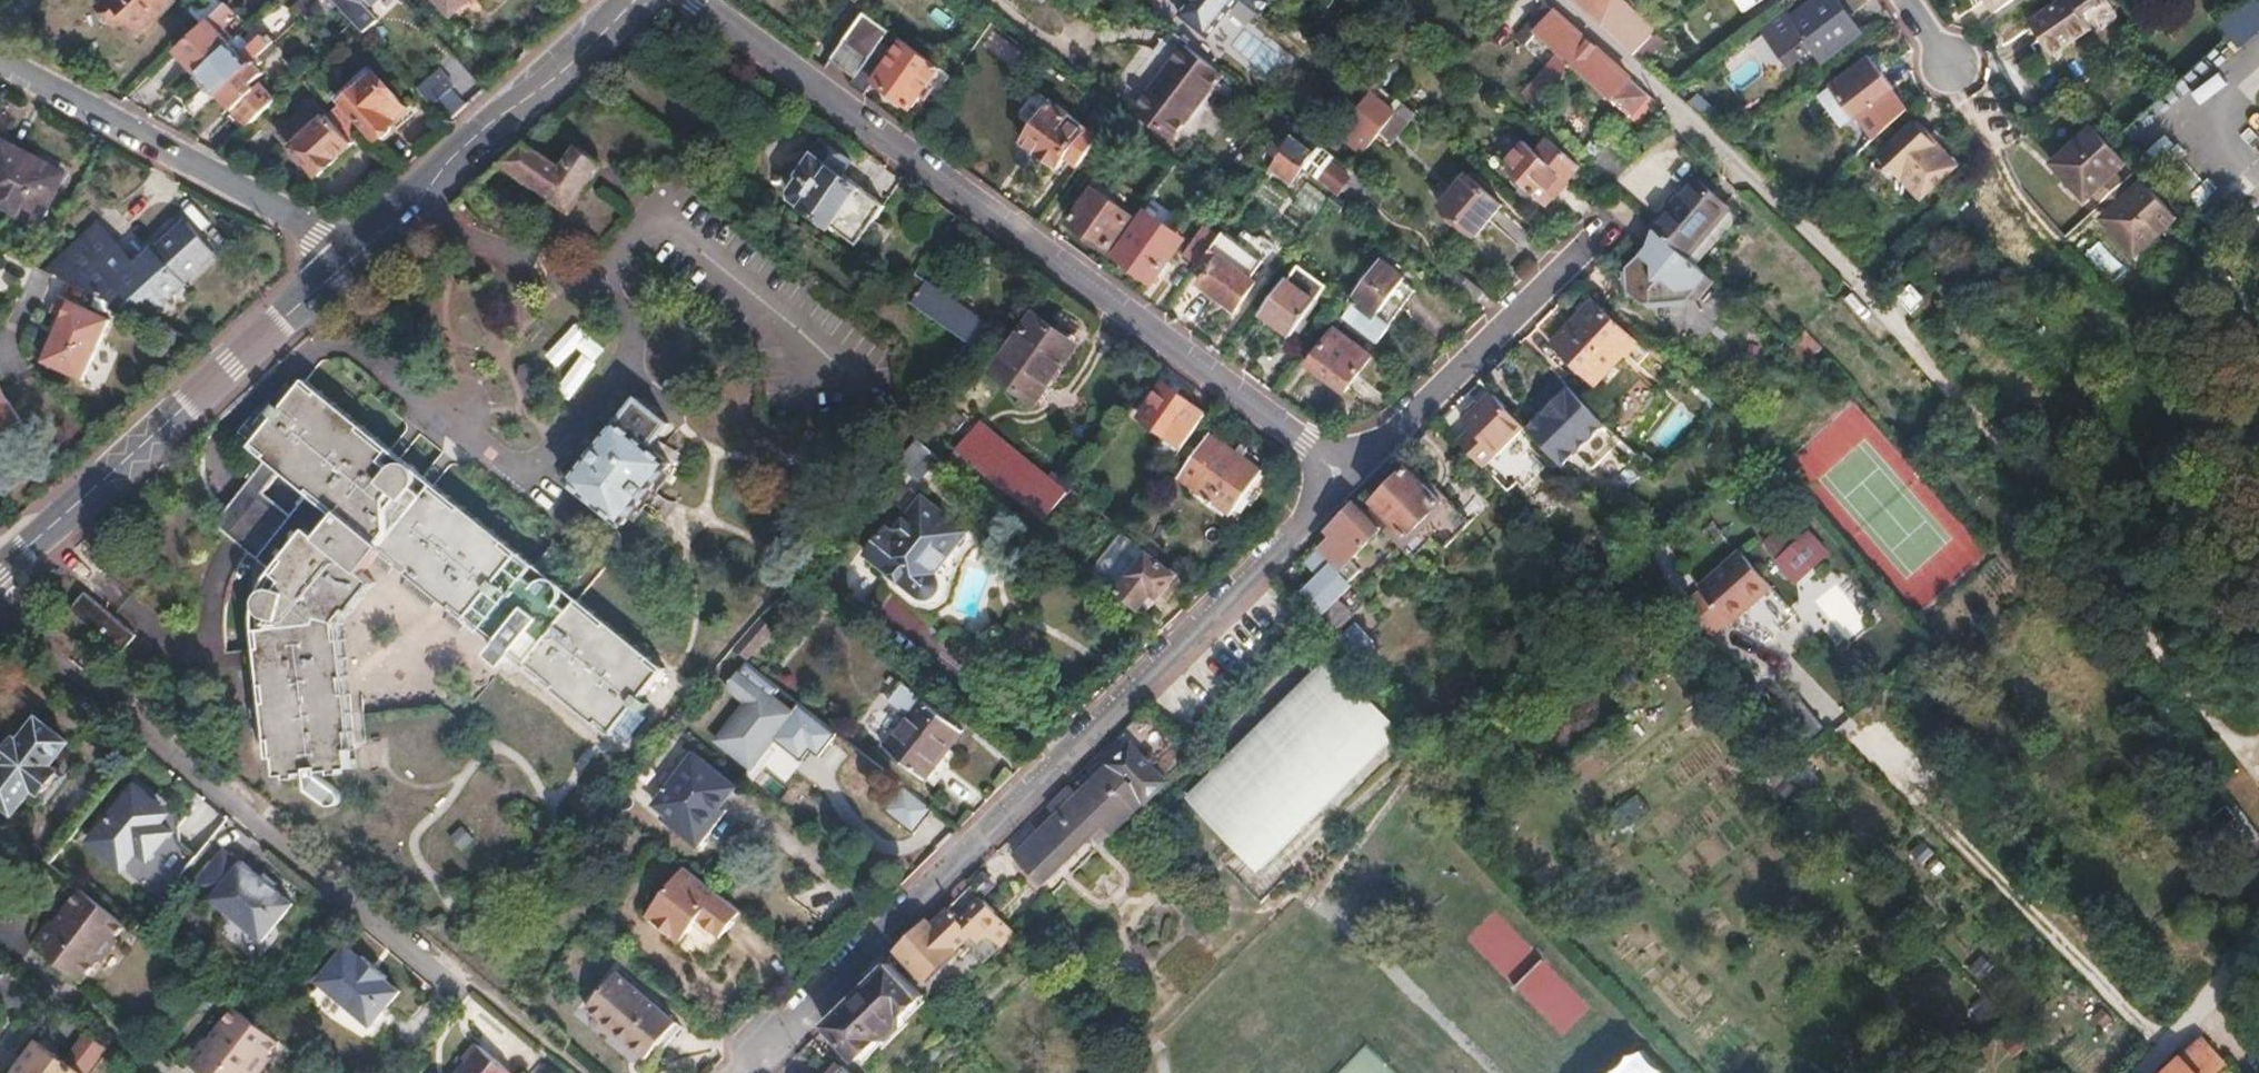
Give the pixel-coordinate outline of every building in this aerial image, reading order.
[(129,17),(142,30),(173,2),(172,0),(108,0),(98,9),(101,12),(101,16),(103,20),(106,22),(109,24),(113,24),(117,28),(129,17)] [(222,4),(219,0),(193,0),(184,9),(199,26),(205,20),(222,4)] [(291,9),(298,17),(311,6),(317,0),(301,0),(291,9)] [(337,1),(336,0),(317,0),(311,6),(320,17),(337,1)] [(337,1),(355,21),(362,28),(363,30),(376,18),(360,0),(336,0),(337,1)] [(448,22),(471,0),(475,5),(476,6),(482,0),(429,0),(448,22)] [(1606,0),(1573,0),(1591,17),(1606,0)] [(1632,53),(1653,32),(1619,0),(1606,0),(1591,17),(1632,53)] [(1762,26),(1791,63),(1799,57),(1802,61),(1816,50),(1824,59),(1860,31),(1837,0),(1815,0),(1792,18),(1784,9),(1762,26)] [(1995,10),(2010,0),(1988,0),(1995,10)] [(2031,21),(2053,54),(2090,28),(2082,17),(2087,13),(2100,31),(2108,25),(2113,21),(2114,16),(2113,11),(2106,0),(2104,0),(2100,3),(2098,0),(2062,0),(2031,21)] [(2258,35),(2258,0),(2255,0),(2224,28),(2243,49),(2258,35)] [(205,20),(219,35),(229,25),(225,21),(235,12),(225,1),(222,4),(205,20)] [(1563,86),(1577,70),(1597,49),(1558,13),(1554,17),(1544,7),(1526,26),(1516,37),(1525,44),(1534,33),(1564,58),(1549,74),(1546,78),(1560,90),(1563,86)] [(832,58),(857,77),(891,31),(866,13),(832,58)] [(130,41),(142,30),(129,17),(117,28),(130,41)] [(196,73),(227,44),(219,35),(205,20),(199,26),(174,49),(196,73)] [(355,21),(339,35),(347,43),(362,28),(355,21)] [(953,76),(891,31),(857,77),(852,85),(865,94),(874,81),(910,108),(921,93),(934,103),(953,76)] [(202,87),(183,104),(192,114),(215,93),(250,61),(269,43),(261,34),(248,45),(238,34),(227,44),(196,73),(192,76),(202,87)] [(1142,101),(1179,129),(1224,72),(1188,44),(1142,101)] [(1655,104),(1597,49),(1577,70),(1637,123),(1655,104)] [(1857,115),(1875,137),(1905,109),(1888,89),(1891,87),(1867,57),(1818,98),(1841,128),(1857,115)] [(244,125),(273,99),(258,83),(265,77),(250,61),(215,93),(244,125)] [(446,63),(419,88),(437,107),(464,83),(446,63)] [(406,109),(374,75),(343,103),(376,138),(406,109)] [(1457,90),(1444,79),(1435,89),(1448,100),(1457,90)] [(279,134),(319,175),(364,134),(324,91),(279,134)] [(1377,98),(1353,129),(1372,144),(1381,133),(1395,115),(1396,114),(1377,98)] [(1064,154),(1079,165),(1117,114),(1099,100),(1083,123),(1051,99),(1022,139),(1038,150),(1038,159),(1047,166),(1057,163),(1064,154)] [(1131,124),(1117,114),(1079,165),(1093,175),(1131,124)] [(1390,140),(1404,123),(1395,115),(1381,133),(1390,140)] [(1897,135),(1919,144),(1942,139),(1932,124),(1919,115),(1897,135)] [(2107,220),(2140,256),(2178,222),(2095,131),(2056,165),(2089,201),(2097,194),(2115,213),(2107,220)] [(1314,151),(1293,135),(1280,152),(1300,167),(1314,151)] [(1942,139),(1919,144),(1897,135),(1879,151),(1923,200),(1965,161),(1942,139)] [(30,166),(34,157),(0,139),(0,208),(32,225),(56,181),(30,166)] [(1579,165),(1548,139),(1534,155),(1524,146),(1504,169),(1545,204),(1579,165)] [(578,144),(563,167),(525,141),(500,163),(570,210),(604,161),(578,144)] [(852,161),(824,141),(800,174),(804,177),(792,195),(834,225),(861,188),(843,175),(852,161)] [(1591,167),(1616,188),(1634,168),(1610,147),(1591,167)] [(1268,168),(1290,186),(1302,169),(1300,167),(1280,152),(1268,168)] [(62,171),(34,157),(30,166),(56,181),(62,171)] [(1346,176),(1328,162),(1314,179),(1333,193),(1346,176)] [(1462,175),(1438,205),(1472,233),(1496,203),(1462,175)] [(1688,196),(1722,225),(1734,213),(1701,183),(1688,196)] [(1241,206),(1251,192),(1241,185),(1231,198),(1241,206)] [(1071,221),(1109,249),(1134,215),(1095,187),(1071,221)] [(861,188),(834,225),(860,243),(887,205),(861,188)] [(1726,237),(1718,229),(1722,225),(1688,196),(1657,229),(1698,266),(1726,237)] [(1184,239),(1170,228),(1143,209),(1112,253),(1152,282),(1184,239)] [(48,272),(53,275),(146,317),(230,242),(201,211),(155,251),(118,211),(48,272)] [(1198,267),(1221,236),(1206,225),(1184,257),(1198,267)] [(1376,246),(1344,292),(1353,299),(1386,254),(1376,246)] [(1392,260),(1386,254),(1353,299),(1356,302),(1343,319),(1376,342),(1389,324),(1378,315),(1402,281),(1405,278),(1394,270),(1388,265),(1392,260)] [(1255,280),(1220,255),(1200,282),(1236,307),(1255,280)] [(1397,265),(1392,260),(1388,265),(1394,270),(1397,265)] [(1316,303),(1286,281),(1263,312),(1293,335),(1316,303)] [(1413,291),(1402,281),(1378,315),(1389,324),(1413,291)] [(1910,290),(1906,287),(1898,295),(1915,313),(1927,301),(1914,287),(1910,290)] [(51,315),(62,319),(43,362),(82,381),(109,320),(58,297),(51,315)] [(951,323),(915,298),(912,303),(982,351),(993,335),(958,312),(951,323)] [(1638,342),(1596,302),(1581,317),(1622,358),(1638,342)] [(1079,346),(1035,314),(993,372),(1037,404),(1079,346)] [(1622,358),(1581,317),(1556,341),(1598,382),(1622,358)] [(1370,355),(1336,330),(1310,365),(1344,390),(1370,355)] [(580,337),(573,359),(589,364),(596,342),(580,337)] [(1624,443),(1560,377),(1537,400),(1548,411),(1542,417),(1528,431),(1564,469),(1578,456),(1594,472),(1624,443)] [(305,380),(302,384),(389,454),(392,450),(305,380)] [(389,454),(302,384),(263,432),(412,546),(400,561),(502,643),(499,647),(490,658),(505,670),(514,659),(517,656),(617,736),(664,677),(576,606),(570,613),(560,605),(562,602),(563,598),(564,594),(563,589),(560,585),(557,582),(552,581),(548,580),(543,581),(540,584),(537,586),(528,579),(533,572),(431,489),(425,496),(416,488),(418,485),(418,483),(420,479),(419,474),(418,469),(414,466),(409,464),(404,463),(400,464),(395,466),(392,469),(383,462),(389,454)] [(1184,448),(1206,417),(1162,385),(1141,417),(1184,448)] [(16,418),(0,392),(0,428),(16,418)] [(1465,422),(1473,431),(1461,443),(1486,467),(1527,429),(1494,395),(1465,422)] [(920,440),(969,480),(980,466),(1002,439),(950,397),(920,440)] [(629,520),(673,464),(650,445),(658,435),(667,423),(640,400),(621,425),(619,423),(573,481),(623,522),(626,518),(629,520)] [(1548,411),(1537,400),(1531,406),(1542,417),(1548,411)] [(379,581),(385,573),(393,562),(396,558),(400,561),(412,546),(263,432),(255,442),(342,513),(339,517),(350,527),(335,545),(329,540),(306,569),(360,611),(382,584),(379,581)] [(1265,470),(1212,432),(1180,476),(1232,514),(1265,470)] [(658,435),(650,445),(673,464),(681,455),(658,435)] [(1065,492),(1002,439),(980,466),(1043,517),(1065,492)] [(251,446),(278,468),(292,479),(320,501),(339,517),(342,513),(255,442),(251,446)] [(304,520),(277,498),(292,479),(278,468),(239,516),(300,564),(324,535),(339,517),(320,501),(304,520)] [(1383,531),(1386,528),(1395,520),(1411,536),(1444,504),(1410,470),(1377,502),(1382,507),(1370,518),(1383,531)] [(434,486),(431,489),(533,572),(537,567),(434,486)] [(899,535),(892,529),(872,554),(926,597),(931,599),(935,597),(939,594),(943,589),(945,584),(946,579),(945,573),(943,568),(971,534),(927,499),(899,535)] [(1780,504),(1776,507),(1746,533),(1780,570),(1813,540),(1780,504)] [(1353,561),(1383,531),(1370,518),(1356,505),(1329,531),(1334,537),(1312,559),(1324,571),(1304,591),(1326,615),(1366,575),(1353,561)] [(239,516),(227,531),(288,579),(300,564),(239,516)] [(300,564),(306,569),(329,540),(324,535),(300,564)] [(1723,539),(1683,574),(1715,610),(1755,575),(1723,539)] [(1119,591),(1142,608),(1153,592),(1160,598),(1176,575),(1147,554),(1119,591)] [(400,561),(397,565),(480,632),(499,647),(502,643),(400,561)] [(388,576),(397,565),(393,562),(385,573),(388,576)] [(306,569),(300,564),(288,579),(293,584),(306,569)] [(456,630),(472,643),(480,632),(397,565),(388,576),(399,585),(404,580),(417,590),(413,595),(443,620),(448,615),(460,626),(456,630)] [(363,760),(352,630),(364,615),(360,611),(306,569),(293,584),(300,589),(294,597),(289,598),(282,600),(277,604),(275,613),(283,625),(284,637),(275,638),(289,768),(291,768),(293,787),(301,786),(302,791),(314,790),(314,784),(323,784),(325,801),(344,819),(349,819),(352,818),(355,816),(357,813),(358,809),(357,806),(336,788),(336,783),(345,782),(345,787),(357,786),(357,780),(364,779),(363,760)] [(121,650),(136,631),(74,579),(59,599),(121,650)] [(360,611),(364,615),(386,588),(382,584),(360,611)] [(389,591),(386,588),(364,615),(368,617),(389,591)] [(1160,598),(1153,592),(1142,608),(1149,613),(1160,598)] [(580,602),(576,606),(664,677),(668,672),(580,602)] [(364,615),(352,630),(363,760),(369,759),(356,631),(368,617),(364,615)] [(1357,623),(1339,641),(1364,666),(1382,648),(1357,623)] [(778,644),(794,656),(801,647),(784,635),(778,644)] [(285,768),(289,768),(275,638),(271,638),(285,768)] [(778,678),(794,656),(778,644),(762,666),(778,678)] [(617,736),(517,656),(514,659),(614,739),(617,736)] [(1215,771),(1190,796),(1261,869),(1285,845),(1404,729),(1333,656),(1215,771)] [(769,681),(760,674),(750,689),(759,696),(769,681)] [(927,776),(965,727),(908,683),(895,701),(911,715),(887,745),(927,776)] [(785,786),(824,735),(771,692),(758,710),(779,727),(753,760),(785,786)] [(6,767),(0,775),(0,826),(4,830),(36,789),(50,800),(67,779),(53,768),(72,746),(43,722),(25,745),(20,742),(2,763),(6,767)] [(1095,835),(1105,844),(1169,782),(1134,745),(1081,796),(1072,787),(1051,807),(1059,816),(1019,854),(1045,882),(1095,835)] [(771,815),(731,784),(695,833),(734,864),(771,815)] [(166,898),(198,857),(160,828),(164,807),(140,787),(93,842),(166,898)] [(905,787),(887,810),(914,831),(932,808),(905,787)] [(2211,824),(2226,841),(2240,830),(2226,812),(2211,824)] [(295,906),(275,890),(262,880),(241,864),(239,866),(223,854),(195,890),(264,945),(295,906)] [(708,924),(721,934),(742,908),(686,865),(646,918),(679,943),(695,922),(708,924)] [(266,876),(262,880),(275,890),(278,885),(266,876)] [(993,888),(982,877),(973,884),(984,896),(993,888)] [(126,928),(81,891),(62,914),(67,919),(59,929),(54,924),(51,923),(33,946),(33,947),(81,985),(99,963),(102,965),(119,943),(117,940),(126,928)] [(1001,949),(1016,935),(1013,930),(1015,928),(984,896),(960,919),(950,909),(933,925),(928,919),(898,949),(927,979),(963,944),(972,953),(989,937),(1001,949)] [(59,929),(67,919),(62,914),(54,924),(59,929)] [(343,951),(315,989),(369,1030),(381,1027),(389,1017),(386,1009),(397,994),(382,982),(384,978),(359,960),(357,962),(343,951)] [(1515,986),(1560,1032),(1587,1007),(1541,960),(1515,986)] [(860,1058),(925,996),(892,962),(827,1025),(860,1058)] [(588,1007),(648,1057),(678,1022),(617,973),(588,1007)] [(214,1054),(208,1049),(205,1048),(189,1069),(193,1072),(269,1072),(274,1067),(272,1064),(282,1052),(253,1029),(236,1015),(217,1038),(223,1042),(214,1054)] [(684,1027),(678,1022),(648,1057),(654,1062),(684,1027)] [(64,1062),(79,1072),(84,1072),(103,1049),(85,1035),(64,1062)] [(217,1038),(208,1049),(214,1054),(223,1042),(217,1038)] [(2165,1072),(2233,1072),(2201,1038),(2165,1072)] [(64,1062),(38,1043),(15,1072),(79,1072),(64,1062)] [(472,1055),(460,1069),(462,1072),(461,1072),(495,1072),(472,1055)] [(841,1063),(832,1072),(851,1072),(841,1063)]
